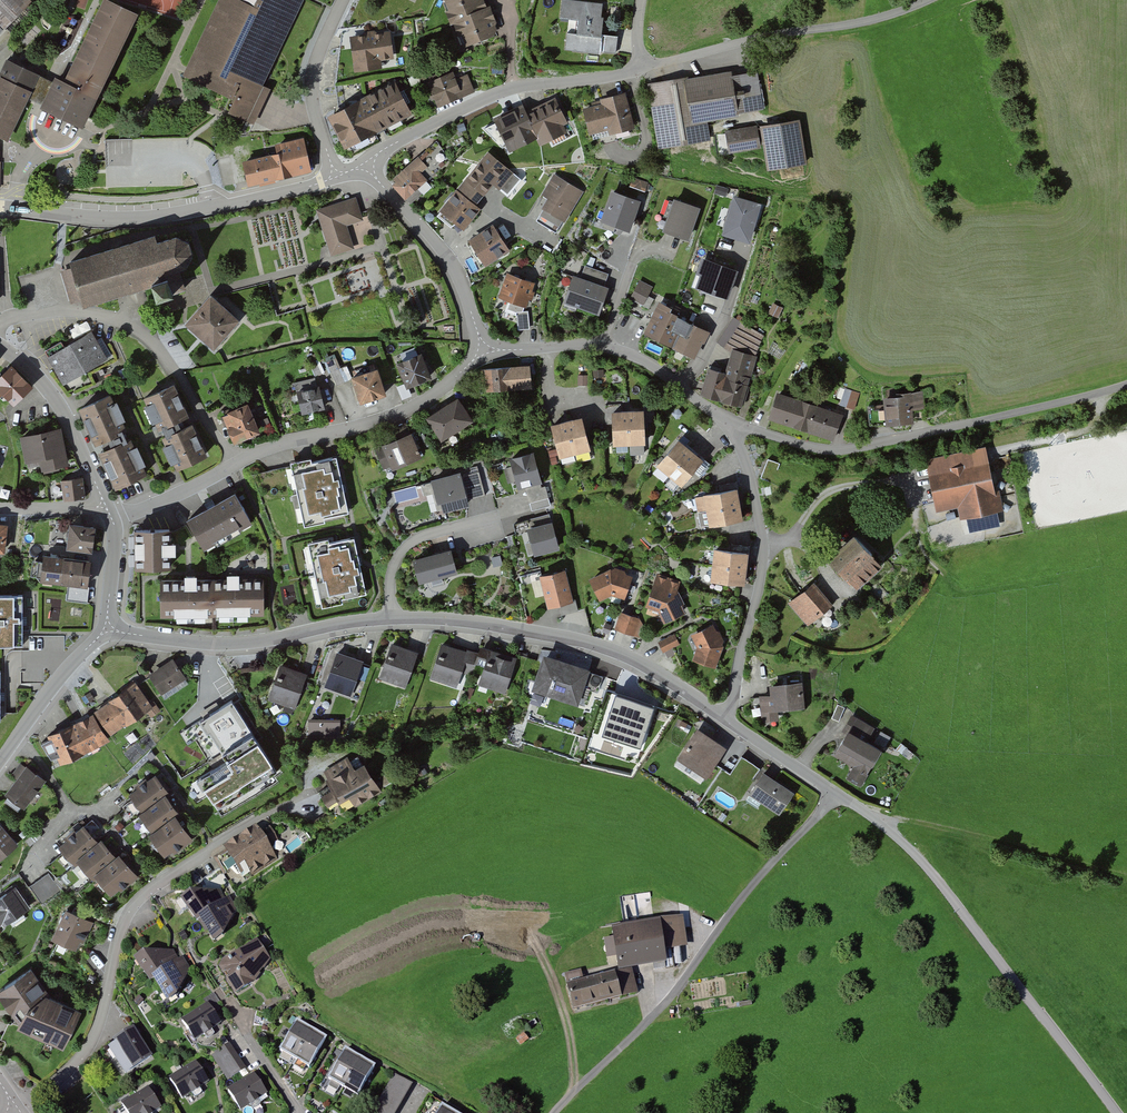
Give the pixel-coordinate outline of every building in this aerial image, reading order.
[(40,1),(39,0),(0,0),(0,42),(40,1)] [(105,0),(104,0),(63,83),(56,79),(41,109),(81,129),(137,16),(105,0)] [(303,0),(260,0),(258,4),(250,0),(217,0),(183,72),(233,96),(227,108),(254,121),(271,86),(263,82),(303,0)] [(454,0),(472,48),(501,38),(487,0),(454,0)] [(613,8),(573,3),(571,19),(586,21),(584,33),(575,32),(573,48),(619,54),(621,36),(609,34),(613,8)] [(397,32),(358,35),(361,72),(386,70),(386,63),(399,61),(397,32)] [(490,73),(504,73),(504,61),(490,61),(490,73)] [(15,64),(0,94),(0,188),(3,188),(5,136),(15,141),(37,94),(46,77),(15,64)] [(730,70),(647,83),(658,148),(711,140),(711,139),(708,122),(708,120),(739,115),(738,111),(745,110),(764,107),(761,93),(757,68),(730,73),(730,70)] [(465,71),(435,84),(445,107),(475,93),(465,71)] [(405,84),(339,118),(354,148),(421,114),(405,84)] [(608,107),(594,111),(599,135),(614,132),(616,139),(641,133),(633,95),(607,101),(608,107)] [(562,99),(505,127),(519,153),(543,140),(546,146),(573,132),(570,127),(575,125),(562,99)] [(800,117),(725,129),(729,152),(763,146),(767,169),(807,162),(800,117)] [(283,151),(246,160),(251,184),(311,170),(304,136),(281,141),(283,151)] [(170,141),(108,141),(109,169),(136,169),(136,180),(188,180),(188,151),(170,151),(170,141)] [(446,166),(431,150),(397,182),(415,201),(435,182),(428,175),(435,168),(439,172),(446,166)] [(514,171),(488,150),(439,208),(463,228),(481,207),(476,202),(493,182),(500,188),(514,171)] [(587,192),(557,175),(546,195),(553,200),(548,208),(571,221),(587,192)] [(728,187),(718,185),(715,194),(726,197),(728,187)] [(639,198),(611,189),(601,219),(629,228),(639,198)] [(760,203),(733,195),(722,231),(749,239),(760,203)] [(698,206),(674,197),(662,227),(687,236),(698,206)] [(355,199),(317,211),(329,249),(331,255),(354,248),(347,224),(362,220),(355,199)] [(493,222),(468,238),(485,264),(510,248),(493,222)] [(71,265),(60,269),(71,302),(81,298),(83,303),(129,289),(153,281),(158,297),(186,288),(179,265),(186,263),(193,250),(189,237),(178,231),(161,236),(159,229),(69,258),(71,265)] [(566,244),(559,257),(564,261),(572,248),(566,244)] [(737,269),(702,256),(697,270),(704,273),(699,286),(726,296),(737,269)] [(585,265),(580,277),(604,285),(606,279),(608,273),(585,265)] [(534,283),(508,272),(499,294),(510,299),(507,308),(517,312),(522,311),(534,283)] [(580,277),(572,274),(563,300),(599,313),(608,287),(604,285),(580,277)] [(655,287),(645,283),(638,297),(648,302),(655,287)] [(237,317),(211,294),(187,321),(214,344),(237,317)] [(760,297),(756,295),(752,302),(756,304),(760,297)] [(783,307),(774,302),(769,312),(778,316),(783,307)] [(711,330),(665,304),(649,332),(695,358),(711,330)] [(522,311),(517,312),(519,329),(523,328),(529,328),(527,311),(522,311)] [(735,317),(718,342),(729,350),(753,357),(763,335),(735,317)] [(92,330),(47,353),(62,381),(106,358),(92,330)] [(725,372),(709,367),(701,393),(741,405),(756,355),(733,348),(725,372)] [(422,351),(397,361),(406,383),(407,385),(432,375),(422,351)] [(338,360),(330,362),(336,385),(344,382),(338,360)] [(531,362),(484,367),(487,389),(533,384),(531,362)] [(378,367),(353,375),(361,400),(386,392),(384,384),(378,367)] [(41,390),(20,369),(3,386),(24,407),(41,390)] [(174,382),(145,395),(159,427),(188,415),(174,382)] [(411,395),(406,383),(397,386),(403,399),(407,397),(411,395)] [(318,385),(297,391),(302,412),(324,406),(318,385)] [(859,393),(846,388),(840,403),(853,408),(859,393)] [(110,392),(79,407),(95,440),(119,428),(117,423),(123,420),(110,392)] [(841,413),(778,392),(769,418),(832,439),(841,413)] [(912,398),(891,400),(893,426),(919,424),(918,410),(931,409),(930,393),(912,394),(912,398)] [(458,395),(426,416),(442,439),(473,418),(458,395)] [(247,402),(222,413),(234,442),(260,431),(247,402)] [(653,414),(621,413),(620,446),(652,447),(653,414)] [(591,420),(562,426),(567,457),(597,451),(591,420)] [(192,421),(162,435),(177,467),(207,454),(194,425),(192,421)] [(411,430),(381,443),(381,444),(375,447),(384,468),(391,465),(392,468),(422,456),(411,430)] [(64,431),(31,438),(39,474),(72,467),(64,431)] [(122,440),(101,451),(118,486),(147,472),(131,438),(123,442),(122,440)] [(701,457),(678,438),(657,462),(680,482),(701,457)] [(543,454),(518,460),(524,490),(530,489),(533,503),(553,499),(543,454)] [(336,455),(297,465),(307,523),(347,512),(336,455)] [(760,477),(772,482),(779,463),(768,459),(760,477)] [(989,460),(928,472),(936,511),(957,506),(960,518),(967,517),(970,531),(1000,525),(997,511),(1003,509),(999,489),(995,489),(989,460)] [(469,475),(426,484),(429,497),(439,495),(443,513),(476,506),(475,500),(490,497),(485,474),(469,477),(469,475)] [(81,477),(60,479),(63,499),(83,496),(81,477)] [(741,518),(736,488),(695,496),(700,526),(741,518)] [(235,492),(189,518),(205,546),(251,520),(235,492)] [(554,515),(530,521),(539,558),(562,552),(554,515)] [(95,526),(70,522),(66,548),(91,551),(95,526)] [(171,527),(136,527),(136,566),(171,566),(171,547),(171,527)] [(855,535),(830,557),(857,587),(881,565),(855,535)] [(328,537),(308,542),(322,602),(366,593),(353,536),(329,542),(328,537)] [(451,546),(412,557),(419,582),(458,571),(451,546)] [(747,552),(715,548),(711,579),(743,583),(747,552)] [(91,558),(43,552),(39,579),(88,585),(91,558)] [(500,556),(492,558),(495,566),(502,564),(500,556)] [(620,569),(598,579),(606,602),(620,597),(629,601),(640,577),(620,569)] [(547,580),(538,582),(541,597),(549,596),(551,608),(578,603),(572,571),(546,576),(547,580)] [(681,580),(657,571),(645,606),(658,610),(664,622),(686,612),(683,605),(684,601),(678,588),(681,580)] [(189,580),(164,580),(164,615),(262,615),(262,580),(233,580),(189,580)] [(832,604),(814,582),(794,598),(790,602),(806,622),(807,623),(832,604)] [(22,644),(22,620),(22,593),(0,593),(0,644),(22,644)] [(650,623),(626,613),(618,630),(642,640),(650,623)] [(721,628),(701,635),(706,649),(702,661),(723,670),(731,649),(721,628)] [(679,635),(664,642),(669,651),(684,644),(679,635)] [(417,652),(392,643),(380,676),(405,685),(417,652)] [(473,652),(448,644),(436,679),(461,687),(473,652)] [(505,653),(489,647),(482,663),(490,667),(483,685),(506,694),(518,662),(503,656),(505,653)] [(361,661),(336,652),(324,686),(350,695),(361,661)] [(590,668),(544,652),(531,690),(578,706),(590,668)] [(172,658),(148,673),(161,692),(185,677),(172,658)] [(310,674),(287,666),(275,701),(298,708),(310,674)] [(134,683),(95,710),(111,733),(150,705),(134,683)] [(778,695),(764,696),(767,724),(783,722),(782,713),(812,710),(809,684),(777,687),(778,695)] [(667,704),(622,689),(609,725),(654,741),(667,704)] [(90,692),(82,696),(86,704),(94,699),(90,692)] [(199,779),(223,818),(281,783),(232,701),(180,732),(187,743),(196,737),(215,769),(199,779)] [(833,719),(841,721),(845,706),(837,704),(833,719)] [(91,712),(46,734),(60,762),(105,739),(91,712)] [(882,729),(858,716),(850,729),(856,733),(841,759),(858,768),(852,778),(867,787),(887,752),(873,744),(882,729)] [(309,733),(342,734),(342,718),(309,718),(309,733)] [(733,750),(704,730),(678,767),(707,787),(733,750)] [(340,802),(349,796),(356,807),(383,791),(364,761),(354,767),(347,756),(324,770),(330,780),(327,782),(331,789),(321,795),(328,806),(338,800),(340,802)] [(775,781),(763,772),(748,794),(778,814),(793,792),(775,781)] [(158,775),(133,794),(147,813),(144,816),(157,833),(153,836),(168,856),(195,835),(182,817),(185,815),(170,796),(172,794),(158,775)] [(44,791),(27,777),(4,804),(21,819),(44,791)] [(1,863),(21,846),(5,826),(0,830),(0,863),(1,863)] [(102,844),(88,827),(63,847),(79,866),(84,862),(98,880),(102,877),(117,897),(143,875),(125,853),(121,856),(107,840),(102,844)] [(266,828),(230,849),(244,874),(281,853),(266,828)] [(48,874),(31,886),(39,899),(57,887),(48,874)] [(19,890),(0,903),(0,914),(10,929),(34,912),(19,890)] [(223,891),(200,893),(188,901),(207,929),(210,927),(221,946),(233,936),(237,914),(223,891)] [(98,922),(73,910),(60,938),(85,949),(98,922)] [(690,920),(620,929),(625,973),(678,966),(676,951),(693,949),(690,920)] [(275,959),(261,940),(227,968),(244,997),(257,988),(275,959)] [(145,951),(134,958),(147,979),(151,977),(161,970),(172,964),(179,959),(174,950),(145,951)] [(169,1000),(177,995),(190,968),(183,957),(179,959),(172,964),(161,970),(151,977),(151,978),(167,1001),(169,1000)] [(38,969),(3,994),(23,1028),(70,1050),(86,1013),(52,995),(38,969)] [(625,975),(575,988),(581,1012),(631,1000),(625,975)] [(208,1002),(181,1020),(195,1041),(222,1023),(208,1002)] [(333,1041),(302,1025),(287,1053),(318,1069),(333,1041)] [(158,1060),(140,1030),(119,1043),(122,1048),(117,1051),(133,1076),(158,1060)] [(245,1067),(230,1043),(212,1055),(227,1079),(245,1067)] [(383,1069),(352,1053),(336,1083),(367,1099),(383,1069)] [(200,1068),(196,1061),(169,1078),(182,1099),(209,1082),(200,1068)] [(266,1094),(253,1075),(229,1091),(241,1110),(266,1094)] [(395,1076),(373,1112),(395,1112),(412,1085),(395,1076)] [(327,1079),(322,1089),(337,1096),(342,1087),(327,1079)] [(129,1107),(133,1112),(161,1112),(167,1109),(155,1091),(129,1107)]
